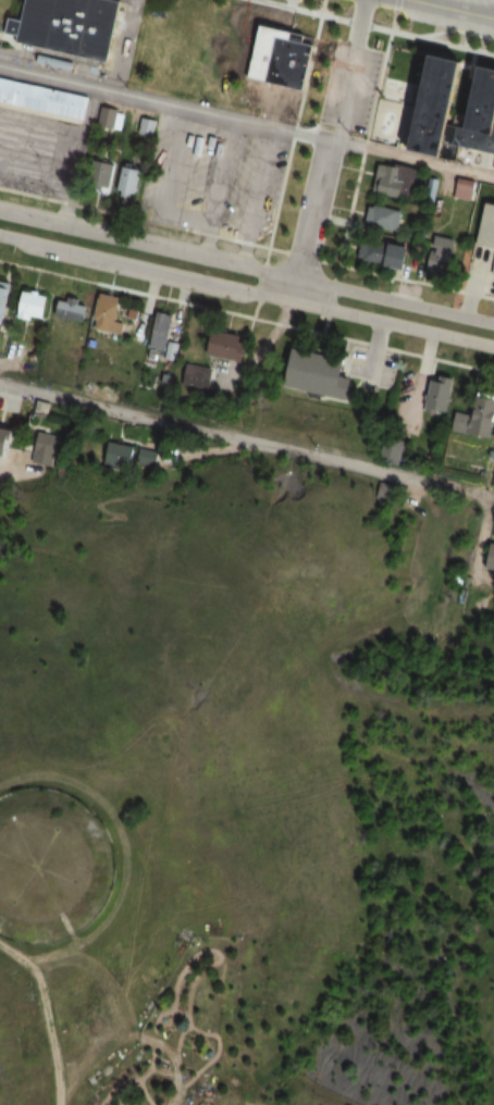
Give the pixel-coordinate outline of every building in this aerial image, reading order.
[(20,21),(24,0),(111,0),(122,2),(110,62),(13,42),(14,36),(4,34),(8,18),(20,21)] [(261,22),(294,30),(292,38),(319,45),(307,91),(248,76),(261,22)] [(479,66),(493,70),(493,153),(461,146),(458,160),(405,148),(427,51),(473,62),(461,119),(467,120),(479,66)] [(86,120),(90,96),(0,80),(0,104),(86,120)] [(96,125),(109,127),(112,108),(98,106),(96,125)] [(92,181),(108,187),(117,164),(101,158),(92,181)] [(137,161),(118,163),(122,192),(140,190),(137,161)] [(416,169),(377,162),(372,192),(411,199),(416,169)] [(437,179),(426,177),(422,201),(432,203),(437,179)] [(470,203),(477,184),(460,178),(453,197),(470,203)] [(482,201),(475,241),(493,245),(493,203),(482,201)] [(401,226),(399,206),(366,210),(368,230),(401,226)] [(432,236),(430,274),(452,276),(455,238),(432,236)] [(412,246),(363,238),(359,261),(408,269),(412,246)] [(0,278),(0,311),(11,282),(0,278)] [(116,320),(120,297),(99,293),(91,329),(120,335),(123,322),(116,320)] [(57,321),(87,319),(85,303),(77,304),(77,296),(55,298),(57,321)] [(149,340),(165,343),(170,320),(154,317),(149,340)] [(242,334),(211,334),(211,357),(242,357),(242,334)] [(349,399),(352,381),(345,380),(348,356),(295,348),(289,390),(349,399)] [(211,368),(183,364),(179,387),(207,391),(211,368)] [(424,410),(446,415),(454,377),(432,373),(424,410)] [(450,430),(490,438),(493,419),(493,399),(473,394),(469,415),(454,412),(450,430)] [(13,433),(0,427),(0,460),(2,461),(13,433)] [(58,436),(38,431),(30,463),(50,469),(58,436)] [(400,463),(401,440),(384,440),(384,463),(400,463)] [(131,469),(132,464),(153,468),(156,451),(106,442),(103,464),(131,469)] [(393,487),(376,482),(371,498),(389,503),(393,487)] [(493,571),(493,543),(489,541),(481,567),(493,571)]
